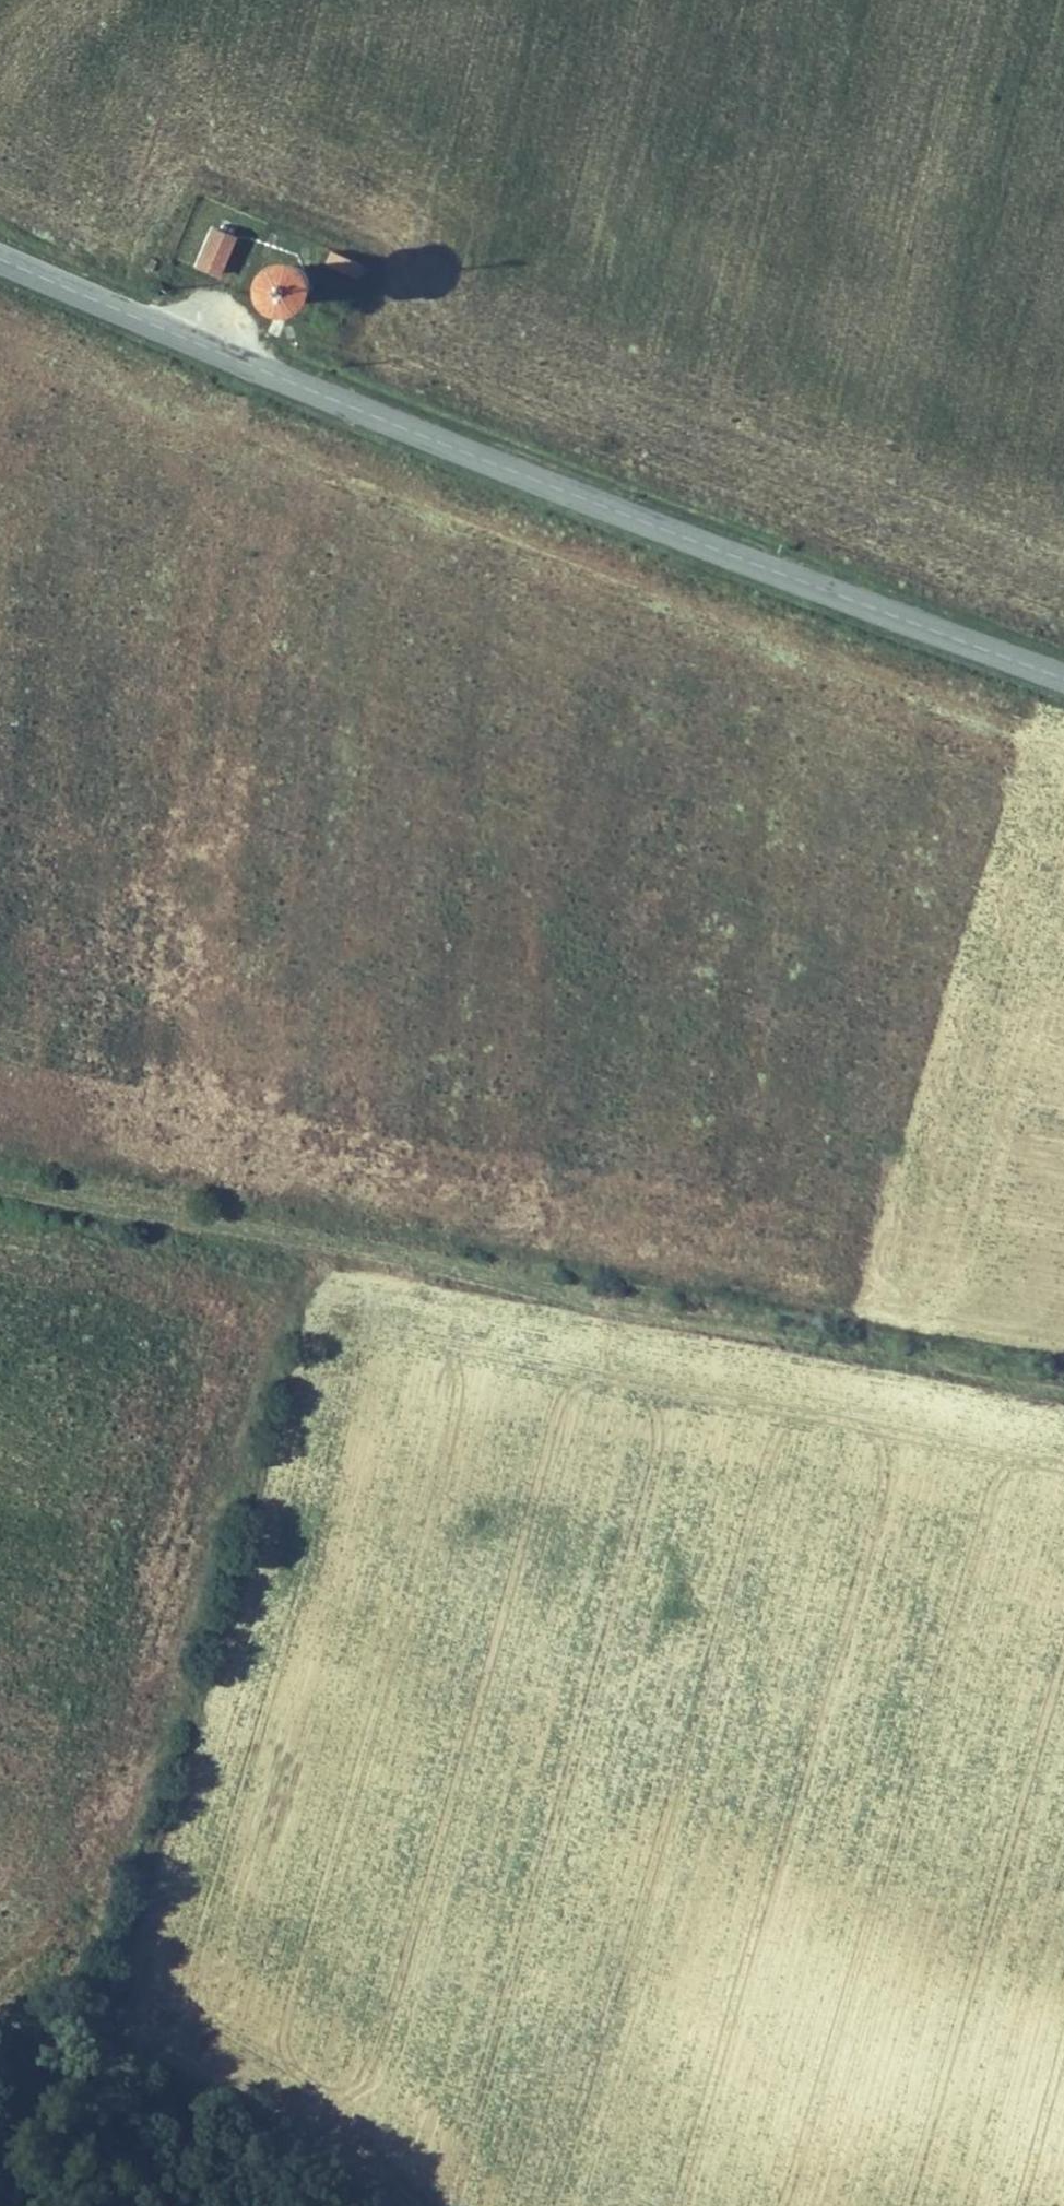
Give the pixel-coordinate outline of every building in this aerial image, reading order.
[(238,244),(211,232),(194,270),(221,282),(238,244)] [(366,268),(334,254),(328,269),(359,283),(366,268)] [(293,268),(288,268),(284,268),(280,270),(276,272),(273,276),(271,280),(270,284),(270,289),(271,293),(274,297),(277,300),(281,303),(286,304),(290,304),(295,303),(299,301),(302,298),(305,294),(306,289),(306,285),(306,280),(304,276),(301,273),(297,270),(293,268)]
